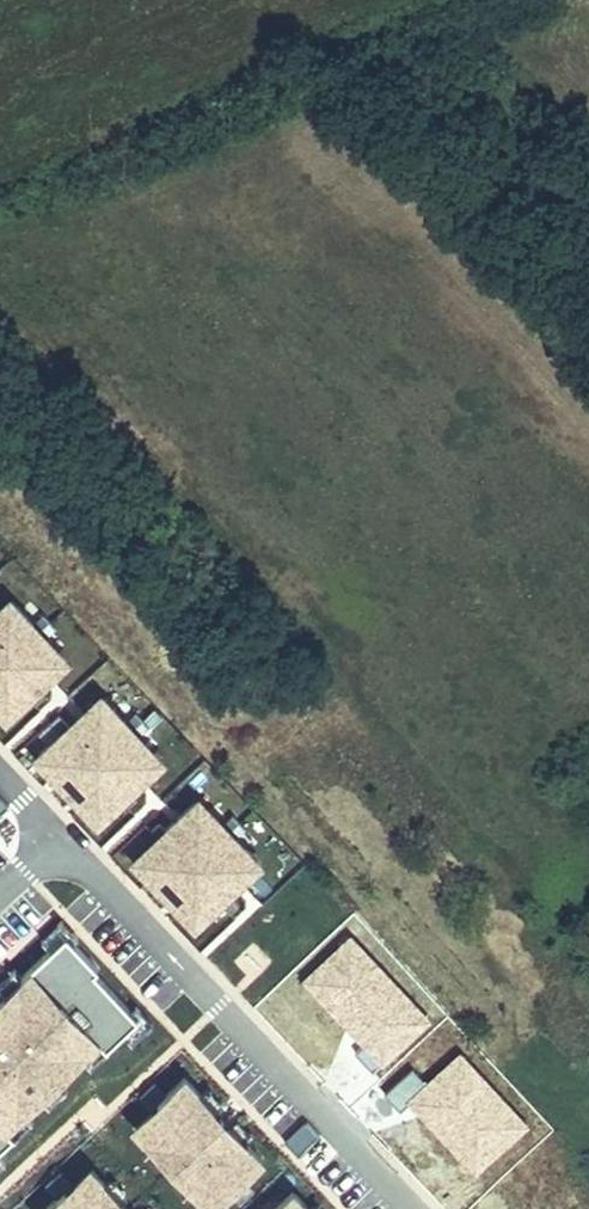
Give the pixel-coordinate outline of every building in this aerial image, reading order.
[(39,701),(45,695),(39,689),(67,663),(44,638),(57,625),(45,613),(35,622),(15,601),(0,615),(0,711),(4,716),(30,692),(39,701)] [(60,715),(52,722),(62,733),(39,754),(70,786),(66,790),(95,820),(121,795),(131,805),(139,798),(129,788),(157,761),(134,737),(148,724),(136,711),(127,721),(106,699),(74,729),(60,715)] [(9,806),(0,796),(0,815),(9,806)] [(222,902),(231,912),(239,904),(226,890),(258,860),(238,838),(248,829),(236,817),(222,830),(199,805),(171,832),(161,822),(153,829),(163,840),(137,865),(166,895),(170,892),(200,923),(222,902)] [(42,940),(51,949),(67,934),(74,942),(79,938),(63,920),(42,940)] [(96,972),(99,969),(74,942),(67,934),(51,949),(23,975),(22,976),(24,978),(6,995),(0,1001),(0,1149),(12,1137),(14,1136),(7,1129),(25,1113),(41,1097),(59,1081),(83,1058),(100,1042),(107,1049),(108,1048),(124,1033),(139,1019),(132,1011),(96,972)] [(0,986),(0,988),(6,995),(24,978),(22,976),(23,975),(17,970),(0,986)] [(139,1019),(124,1033),(133,1043),(153,1024),(137,1006),(132,1011),(139,1019)] [(100,1042),(83,1058),(92,1068),(110,1051),(108,1048),(107,1049),(100,1042)] [(246,1142),(245,1141),(244,1142),(230,1126),(215,1111),(201,1096),(202,1095),(201,1094),(185,1076),(166,1094),(155,1083),(140,1096),(154,1111),(135,1129),(149,1143),(150,1144),(151,1143),(166,1158),(180,1173),(195,1189),(193,1190),(194,1191),(207,1205),(226,1187),(240,1203),(255,1189),(243,1177),(263,1159),(246,1142)] [(59,1081),(41,1097),(50,1107),(68,1090),(59,1081)] [(201,1096),(215,1111),(223,1104),(208,1088),(201,1094),(202,1095),(201,1096)] [(14,1136),(12,1137),(15,1140),(34,1122),(25,1113),(7,1129),(14,1136)] [(237,1119),(230,1126),(244,1142),(245,1141),(246,1142),(253,1136),(237,1119)] [(307,1121),(285,1141),(299,1156),(321,1135),(307,1121)] [(142,1149),(158,1166),(166,1158),(151,1143),(150,1144),(149,1143),(142,1149)] [(120,1201),(106,1185),(107,1184),(106,1183),(93,1169),(73,1187),(60,1172),(45,1185),(56,1197),(44,1208),(128,1208),(120,1201)] [(180,1173),(172,1181),(187,1197),(194,1191),(193,1190),(195,1189),(180,1173)] [(120,1201),(129,1193),(113,1176),(106,1183),(107,1184),(106,1185),(120,1201)] [(309,1208),(293,1191),(274,1208),(310,1208),(309,1208)]
